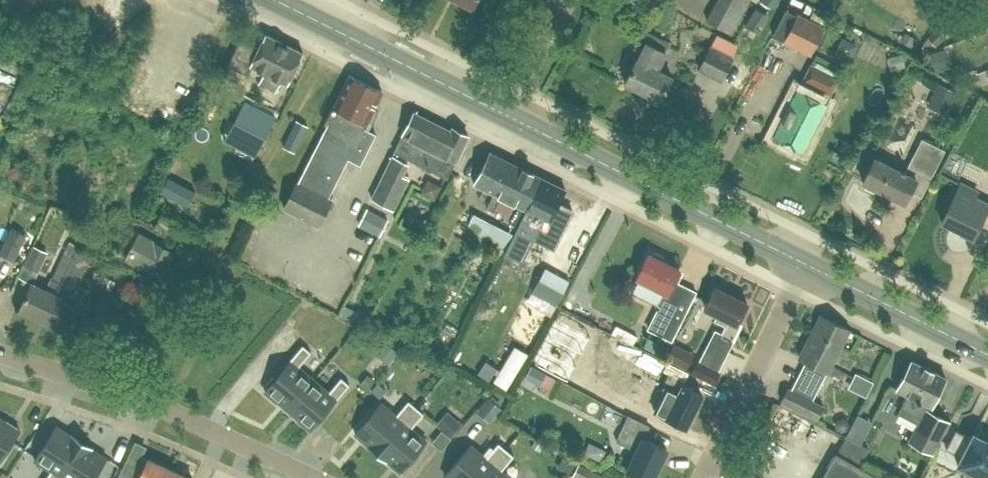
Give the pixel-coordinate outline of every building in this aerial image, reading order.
[(744,9),(727,0),(717,0),(713,7),(738,20),(744,9)] [(749,0),(727,0),(744,9),(749,0)] [(731,33),(738,20),(713,7),(706,19),(731,33)] [(756,7),(745,25),(756,32),(767,14),(756,7)] [(782,41),(797,49),(812,20),(797,12),(782,41)] [(936,28),(926,37),(935,46),(945,37),(936,28)] [(303,52),(265,33),(258,48),(240,39),(227,64),(246,74),(251,65),(264,72),(258,83),(265,87),(266,86),(276,91),(281,81),(287,84),(303,52)] [(625,82),(660,100),(671,76),(657,69),(666,52),(645,42),(637,59),(636,59),(625,82)] [(733,57),(709,45),(697,70),(721,81),(733,57)] [(893,70),(905,67),(902,53),(890,56),(893,70)] [(811,64),(802,80),(798,90),(797,89),(773,136),(802,151),(826,104),(824,103),(828,94),(829,94),(838,77),(811,64)] [(318,142),(348,158),(360,164),(375,133),(364,127),(382,91),(349,75),(324,123),(327,124),(318,142)] [(938,82),(928,102),(947,112),(957,92),(938,82)] [(266,135),(276,116),(244,99),(234,118),(266,135)] [(450,130),(414,111),(394,151),(446,177),(468,135),(452,127),(450,130)] [(294,152),(308,126),(296,120),(282,146),(294,152)] [(920,196),(943,150),(921,139),(906,170),(903,169),(902,171),(874,158),(862,181),(893,196),(899,185),(920,196)] [(328,197),(348,158),(318,142),(298,181),(297,181),(284,207),(318,225),(331,198),(328,197)] [(490,151),(474,184),(494,194),(487,208),(493,211),(500,197),(499,196),(515,164),(490,151)] [(393,210),(409,179),(402,176),(409,163),(392,155),(370,198),(393,210)] [(515,164),(499,196),(500,197),(514,203),(519,206),(510,223),(516,226),(519,219),(524,208),(540,176),(515,164)] [(167,176),(159,191),(185,205),(193,191),(167,176)] [(517,227),(504,251),(521,259),(533,237),(553,248),(572,210),(558,203),(565,189),(540,176),(524,208),(519,219),(516,226),(517,227)] [(987,205),(973,197),(976,192),(961,184),(954,199),(953,198),(942,220),(973,236),(987,205)] [(500,197),(493,211),(507,218),(514,203),(500,197)] [(379,236),(388,219),(367,208),(358,225),(379,236)] [(481,235),(488,221),(473,214),(465,228),(476,234),(477,233),(481,235)] [(477,233),(476,234),(473,240),(481,243),(484,238),(490,240),(487,245),(500,250),(510,232),(488,221),(481,235),(477,233)] [(25,234),(11,227),(0,252),(0,253),(14,259),(25,234)] [(160,276),(174,251),(138,232),(125,257),(160,276)] [(19,309),(43,320),(55,294),(76,250),(67,245),(45,289),(32,283),(19,309)] [(20,275),(34,281),(48,252),(33,245),(20,275)] [(55,294),(43,320),(67,331),(79,305),(68,299),(89,256),(76,250),(55,294)] [(639,278),(632,292),(660,306),(657,311),(648,329),(670,340),(684,313),(695,291),(673,280),(679,269),(648,253),(637,277),(639,278)] [(556,305),(569,280),(545,267),(531,292),(556,305)] [(82,298),(93,303),(103,281),(92,276),(82,298)] [(718,370),(741,324),(737,322),(747,303),(715,287),(705,307),(717,313),(714,319),(725,325),(721,333),(715,329),(699,361),(697,360),(691,372),(713,383),(719,371),(718,370)] [(827,371),(848,329),(821,315),(799,357),(806,361),(791,389),(788,387),(781,400),(817,418),(823,405),(811,399),(826,371),(827,371)] [(291,347),(307,329),(300,323),(284,341),(291,347)] [(383,341),(373,353),(387,365),(397,353),(383,341)] [(686,369),(694,353),(673,343),(665,359),(686,369)] [(287,410),(313,379),(298,366),(311,351),(302,344),(289,360),(290,361),(275,378),(273,376),(266,385),(268,387),(265,390),(287,410)] [(931,405),(945,377),(911,360),(896,388),(908,394),(897,414),(917,424),(915,426),(918,427),(910,441),(932,453),(949,420),(932,412),(935,407),(931,405)] [(524,377),(539,386),(546,374),(532,365),(524,377)] [(855,382),(872,393),(882,377),(865,366),(855,382)] [(686,426),(702,394),(683,384),(684,381),(668,373),(660,390),(663,391),(654,411),(686,426)] [(367,374),(359,384),(366,390),(375,380),(367,374)] [(539,386),(536,389),(547,396),(557,380),(546,374),(539,386)] [(313,379),(287,410),(310,429),(335,399),(336,399),(349,384),(341,377),(329,391),(313,379)] [(621,383),(614,397),(644,410),(650,396),(621,383)] [(501,408),(488,398),(479,408),(492,418),(501,408)] [(377,452),(416,406),(408,400),(396,414),(381,402),(354,433),(377,452)] [(416,406),(377,452),(400,471),(426,440),(411,427),(423,413),(416,406)] [(666,448),(643,438),(649,425),(628,415),(616,440),(636,450),(627,470),(643,477),(652,477),(666,448)] [(442,430),(451,437),(462,423),(453,416),(442,430)] [(0,417),(0,460),(19,430),(0,417)] [(842,417),(837,418),(834,423),(836,428),(840,430),(845,429),(848,424),(846,419),(842,417)] [(34,459),(51,470),(46,477),(57,477),(81,441),(56,425),(34,459)] [(955,429),(946,448),(961,456),(957,464),(972,472),(969,477),(987,477),(987,440),(973,432),(971,436),(955,429)] [(860,461),(868,448),(847,437),(840,450),(860,461)] [(57,477),(93,477),(106,457),(81,441),(57,477)] [(506,448),(498,442),(486,457),(471,444),(444,475),(448,477),(481,477),(506,448)] [(481,477),(511,477),(501,470),(513,455),(506,448),(481,477)] [(835,452),(821,477),(881,477),(835,452)] [(567,475),(575,464),(564,456),(556,467),(567,475)] [(170,469),(148,458),(143,468),(126,460),(117,477),(166,477),(170,469)] [(578,463),(572,476),(576,477),(609,477),(578,463)] [(170,469),(166,477),(190,477),(170,469)]
